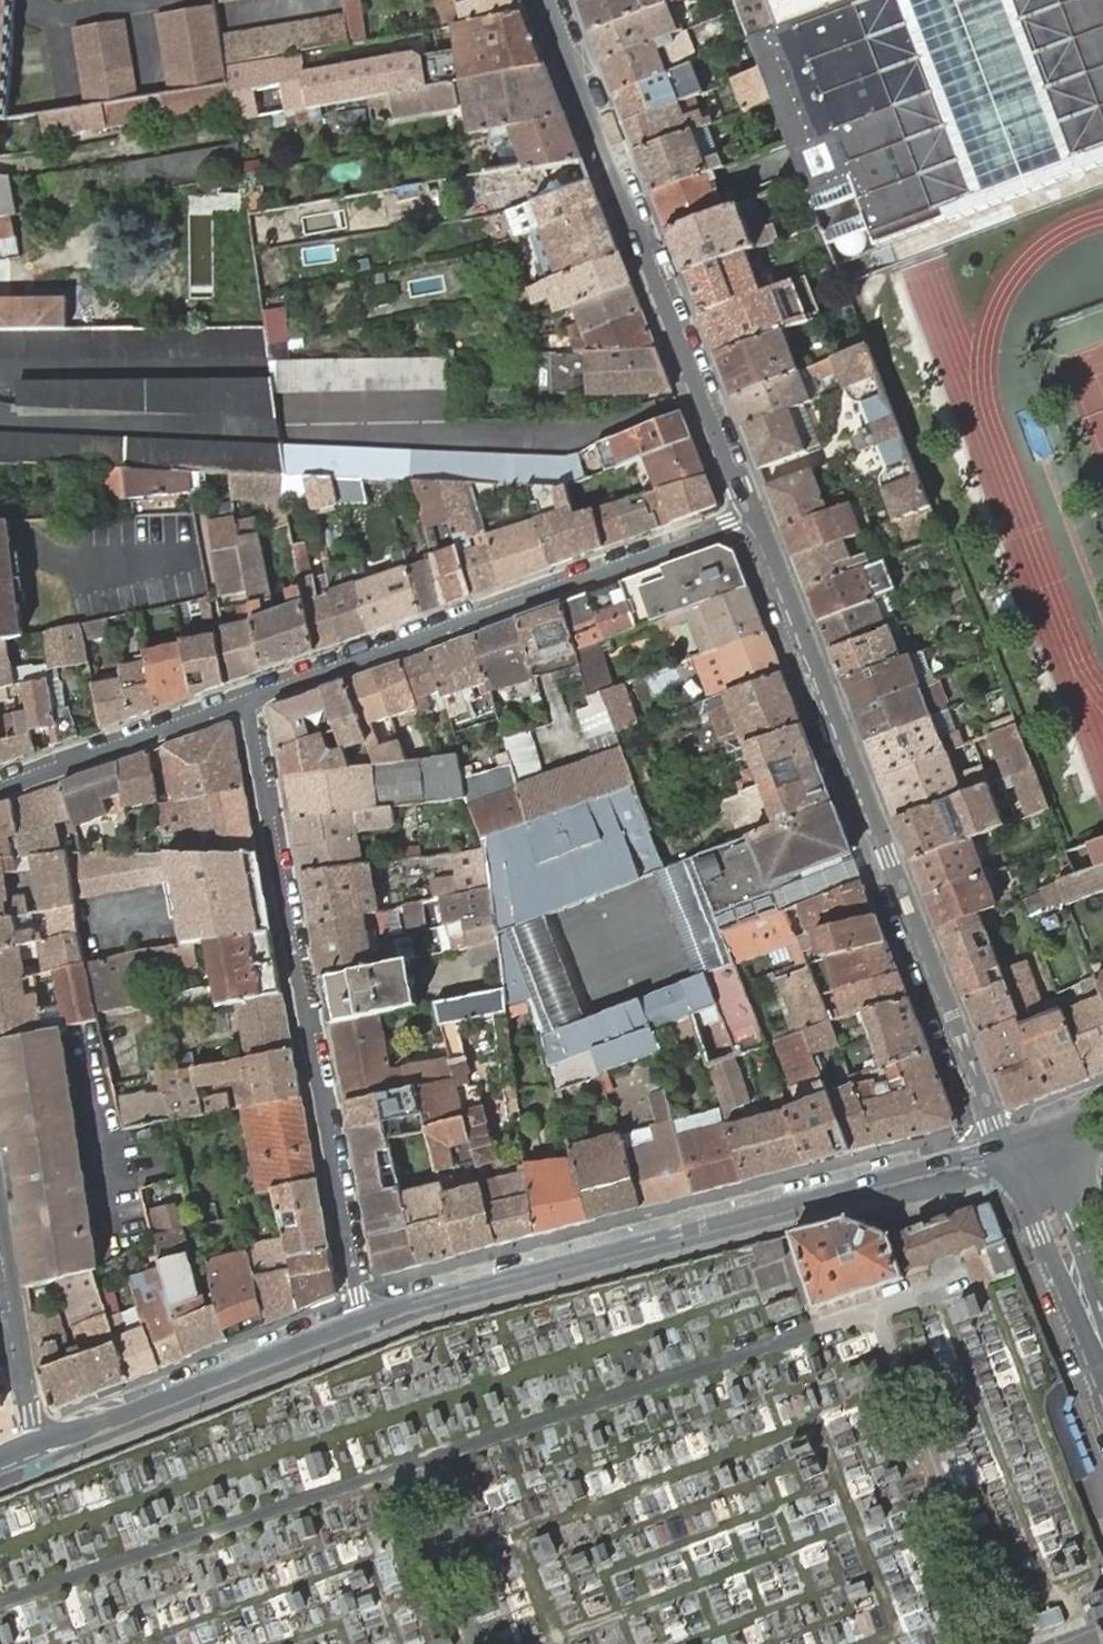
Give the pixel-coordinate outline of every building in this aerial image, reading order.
[(8,120),(14,25),(16,7),(16,0),(0,0),(0,121),(8,120)] [(346,14),(352,46),(367,43),(360,0),(344,0),(346,14)] [(522,0),(439,0),(445,29),(454,28),(527,14),(522,0)] [(580,7),(591,35),(669,4),(674,3),(681,0),(598,0),(580,7)] [(737,4),(739,9),(751,41),(763,71),(775,101),(791,143),(805,181),(821,224),(829,247),(873,231),(794,24),(859,0),(747,0),(737,4)] [(873,231),(1102,148),(1102,0),(859,0),(794,24),(873,231)] [(680,33),(685,30),(674,3),(669,4),(591,35),(603,64),(673,36),(680,33)] [(174,93),(229,84),(226,66),(221,35),(217,7),(161,15),(174,93)] [(221,35),(226,66),(352,46),(346,14),(221,35)] [(527,14),(454,28),(463,81),(468,81),(547,66),(527,14)] [(78,29),(91,107),(108,104),(136,99),(124,22),(78,29)] [(395,93),(425,87),(416,34),(367,43),(352,46),(226,66),(229,84),(232,106),(235,122),(374,97),(384,95),(395,93)] [(673,36),(603,64),(615,95),(669,73),(685,67),(673,36)] [(706,93),(694,64),(685,67),(669,73),(615,95),(626,124),(679,103),(695,97),(706,93)] [(456,124),(458,137),(492,131),(567,118),(547,66),(468,81),(470,91),(474,90),(478,121),(456,124)] [(745,112),(775,101),(763,71),(734,82),(745,112)] [(463,92),(461,81),(395,93),(384,95),(374,97),(376,107),(385,106),(387,114),(398,113),(399,117),(465,106),(463,92)] [(463,92),(470,91),(468,81),(463,81),(461,81),(463,92)] [(232,106),(229,84),(174,93),(151,97),(154,118),(232,106)] [(111,125),(154,118),(151,97),(136,99),(108,104),(111,125)] [(684,116),(701,111),(695,97),(679,103),(684,116)] [(626,124),(637,153),(691,132),(706,127),(708,126),(713,124),(710,118),(704,120),(701,111),(684,116),(679,103),(626,124)] [(43,114),(47,135),(111,125),(108,104),(91,107),(43,114)] [(319,107),(274,115),(276,127),(321,119),(319,107)] [(492,131),(499,171),(506,170),(525,167),(527,170),(583,160),(567,118),(492,131)] [(703,163),(719,157),(708,126),(706,127),(691,132),(703,163)] [(654,195),(715,170),(725,166),(721,156),(719,157),(703,163),(691,132),(637,153),(654,195)] [(486,173),(488,186),(489,187),(515,176),(523,176),(533,202),(592,181),(583,160),(527,170),(525,167),(506,170),(499,171),(487,173),(486,173)] [(668,233),(720,213),(708,184),(715,181),(719,180),(715,170),(654,195),(668,233)] [(8,217),(13,216),(8,176),(0,175),(0,218),(8,217)] [(510,179),(520,207),(533,202),(523,176),(515,176),(510,179)] [(533,202),(517,208),(523,226),(526,234),(559,222),(602,207),(592,181),(533,202)] [(767,227),(756,200),(740,206),(752,233),(767,227)] [(757,248),(781,239),(775,224),(767,227),(752,233),(740,206),(720,213),(668,233),(685,275),(749,252),(757,248)] [(620,254),(602,207),(559,222),(526,234),(533,253),(549,247),(561,278),(578,270),(620,254)] [(17,238),(13,216),(8,217),(0,218),(0,241),(17,238)] [(517,237),(508,241),(510,247),(520,244),(517,237)] [(549,247),(533,253),(545,283),(561,278),(549,247)] [(749,252),(685,275),(700,315),(764,291),(749,252)] [(561,278),(528,290),(533,303),(550,297),(555,313),(572,307),(632,285),(620,254),(578,270),(561,278)] [(68,330),(67,298),(21,299),(21,285),(0,285),(0,330),(68,330)] [(643,313),(632,285),(572,307),(580,325),(568,330),(571,336),(577,334),(579,339),(603,330),(603,328),(643,313)] [(770,300),(767,291),(764,291),(700,315),(716,356),(783,332),(779,323),(789,319),(780,296),(770,300)] [(846,315),(855,311),(852,305),(843,309),(846,315)] [(657,350),(643,313),(603,328),(603,330),(579,339),(577,334),(571,336),(577,354),(590,352),(657,350)] [(269,356),(268,346),(267,337),(265,328),(68,330),(0,330),(0,359),(269,356)] [(783,332),(716,356),(732,397),(798,372),(783,332)] [(269,356),(270,361),(289,360),(287,342),(268,346),(269,356)] [(840,372),(846,388),(854,401),(862,406),(870,426),(872,432),(863,436),(868,447),(877,443),(880,451),(887,468),(882,478),(885,492),(897,520),(931,507),(868,345),(834,359),(840,372)] [(651,392),(671,391),(673,390),(657,350),(590,352),(577,354),(565,353),(554,354),(555,394),(590,393),(590,385),(651,384),(651,392)] [(289,360),(270,361),(273,380),(274,392),(447,388),(447,358),(289,360)] [(840,372),(834,359),(801,371),(798,372),(732,397),(744,427),(791,410),(813,401),(806,385),(840,372)] [(274,392),(273,380),(19,383),(19,407),(277,417),(274,392)] [(651,384),(590,385),(590,393),(651,392),(651,384)] [(791,410),(744,427),(760,470),(807,451),(822,445),(818,434),(803,440),(791,410)] [(692,438),(682,414),(635,432),(616,440),(615,437),(597,444),(607,471),(611,469),(625,464),(635,460),(645,456),(647,455),(692,438)] [(281,447),(0,435),(0,464),(105,468),(125,469),(186,472),(230,473),(282,476),(286,476),(281,447)] [(707,478),(692,438),(647,455),(662,490),(707,478)] [(566,458),(281,445),(281,447),(286,476),(304,477),(332,478),(361,479),(386,480),(414,482),(441,482),(461,483),(472,484),(491,485),(529,486),(563,488),(566,486),(586,479),(578,455),(566,458)] [(813,470),(767,487),(784,529),(830,513),(850,506),(845,493),(826,500),(819,482),(833,476),(829,465),(814,471),(813,470)] [(129,498),(125,469),(105,468),(109,500),(129,498)] [(188,490),(186,472),(125,469),(129,498),(129,499),(188,490)] [(281,490),(282,476),(230,473),(232,493),(232,497),(267,498),(272,521),(270,521),(271,527),(266,527),(267,531),(272,554),(294,548),(293,546),(283,498),(282,494),(281,490)] [(304,477),(286,476),(282,476),(281,490),(282,494),(309,495),(304,477)] [(332,478),(304,477),(309,495),(312,510),(327,575),(332,594),(343,642),(368,633),(357,585),(339,592),(320,508),(338,503),(332,478)] [(365,502),(361,479),(332,478),(338,503),(365,502)] [(718,507),(707,478),(662,490),(648,494),(644,495),(652,516),(656,515),(660,527),(673,523),(718,507)] [(418,497),(414,482),(386,480),(390,495),(418,497)] [(451,521),(441,482),(414,482),(418,497),(426,527),(451,521)] [(502,584),(490,543),(487,535),(481,536),(477,537),(461,483),(441,482),(451,521),(453,533),(460,554),(472,595),(502,584)] [(493,496),(491,485),(472,484),(473,489),(476,497),(493,496)] [(574,515),(566,486),(563,488),(529,486),(533,505),(546,502),(551,516),(538,521),(551,567),(604,548),(593,510),(574,515)] [(626,539),(660,527),(656,515),(652,516),(644,495),(615,504),(626,539)] [(615,504),(593,510),(604,548),(626,539),(615,504)] [(830,513),(784,529),(795,558),(841,541),(852,537),(863,533),(871,530),(866,516),(858,520),(852,505),(850,506),(830,513)] [(900,542),(939,527),(931,507),(897,520),(880,526),(883,536),(896,531),(900,542)] [(249,590),(240,536),(237,521),(236,519),(209,524),(222,595),(249,590)] [(502,584),(551,567),(538,521),(495,533),(492,522),(484,524),(487,535),(490,543),(502,584)] [(19,588),(14,551),(11,522),(0,522),(0,587),(19,588)] [(264,670),(315,651),(301,585),(290,590),(294,607),(282,610),(276,613),(273,598),(260,533),(240,536),(249,590),(250,595),(255,620),(264,670)] [(446,605),(472,595),(460,554),(453,533),(445,536),(450,552),(433,557),(446,605)] [(864,569),(871,566),(867,557),(851,563),(844,547),(841,541),(795,558),(807,590),(864,569)] [(315,651),(343,642),(332,594),(327,575),(311,578),(303,544),(293,546),(294,548),(301,585),(315,651)] [(721,546),(621,582),(638,628),(664,618),(749,587),(736,552),(721,546)] [(420,614),(446,605),(433,557),(415,564),(411,548),(403,550),(404,551),(420,614)] [(394,623),(420,614),(404,551),(392,554),(396,571),(382,577),(379,561),(371,562),(375,579),(357,585),(368,633),(394,623)] [(864,569),(807,590),(819,622),(877,599),(864,569)] [(621,582),(562,603),(576,650),(608,639),(638,628),(621,582)] [(25,636),(19,588),(0,587),(0,642),(7,640),(25,636)] [(766,632),(749,587),(664,618),(667,628),(683,622),(686,629),(692,627),(701,649),(679,657),(681,662),(691,659),(701,655),(766,632)] [(232,682),(264,670),(255,620),(250,595),(241,597),(242,605),(239,605),(242,623),(222,627),(232,682)] [(881,597),(877,599),(819,622),(831,650),(888,629),(898,625),(887,595),(886,595),(881,597)] [(209,598),(201,599),(208,634),(216,633),(209,598)] [(562,603),(519,619),(532,666),(547,662),(577,655),(576,650),(562,603)] [(112,634),(108,619),(81,625),(84,640),(112,634)] [(519,619),(474,635),(490,689),(534,676),(532,666),(519,619)] [(59,744),(78,737),(70,708),(67,708),(62,681),(57,679),(59,679),(57,666),(82,662),(83,675),(91,674),(84,640),(81,625),(73,626),(45,632),(51,679),(49,679),(49,680),(54,710),(56,724),(59,744)] [(898,625),(888,629),(831,650),(842,680),(907,657),(911,655),(907,646),(896,650),(890,635),(901,630),(898,625)] [(901,630),(890,635),(896,650),(907,646),(901,630)] [(783,674),(766,632),(701,655),(691,659),(694,667),(705,663),(717,697),(783,674)] [(193,696),(226,684),(216,633),(182,640),(183,645),(146,653),(148,664),(157,709),(193,696)] [(440,691),(442,697),(459,692),(472,688),(480,685),(483,694),(490,691),(490,689),(474,635),(427,652),(440,691)] [(613,651),(608,639),(576,650),(577,655),(582,672),(589,697),(601,693),(613,688),(602,655),(613,651)] [(8,647),(7,640),(0,642),(0,649),(8,647)] [(16,685),(12,666),(3,667),(0,651),(0,689),(16,685)] [(911,655),(907,657),(911,667),(914,677),(930,671),(923,651),(911,655)] [(401,661),(424,721),(433,717),(431,713),(434,711),(428,696),(440,691),(427,652),(401,661)] [(577,655),(547,662),(549,671),(557,668),(560,679),(582,672),(577,655)] [(911,667),(907,657),(842,680),(854,711),(918,687),(934,681),(930,671),(914,677),(911,667)] [(414,724),(424,721),(401,661),(373,671),(390,717),(408,711),(414,724)] [(131,718),(157,709),(148,664),(120,671),(121,678),(93,684),(95,692),(103,728),(131,718)] [(367,742),(375,765),(406,762),(398,740),(380,746),(372,723),(390,717),(373,671),(346,681),(367,742)] [(721,748),(723,754),(745,746),(803,726),(783,674),(717,697),(697,705),(702,717),(731,706),(743,734),(725,740),(727,746),(721,748)] [(941,678),(937,679),(948,709),(951,707),(943,689),(947,687),(943,677),(941,678)] [(51,747),(59,744),(56,724),(54,710),(49,680),(49,679),(23,684),(28,711),(5,716),(10,739),(32,735),(31,729),(48,726),(50,740),(51,747)] [(948,709),(937,679),(934,681),(918,687),(854,711),(866,741),(930,716),(932,715),(943,711),(948,709)] [(345,751),(351,769),(356,768),(355,746),(367,742),(346,681),(322,689),(340,739),(345,751)] [(613,688),(601,693),(616,732),(639,725),(623,685),(613,688)] [(272,708),(280,750),(323,735),(328,734),(331,743),(340,739),(322,689),(297,698),(272,708)] [(428,696),(434,711),(446,707),(442,697),(440,691),(428,696)] [(578,711),(594,756),(621,746),(616,732),(601,693),(589,697),(592,705),(578,711)] [(943,711),(932,715),(942,740),(953,737),(943,711)] [(932,715),(930,716),(866,741),(880,778),(947,752),(957,747),(953,737),(942,740),(932,715)] [(1005,729),(1017,724),(1013,715),(1001,719),(1005,729)] [(230,723),(164,747),(174,801),(245,788),(233,724),(230,723)] [(1001,781),(1034,768),(1017,724),(1005,729),(990,735),(1004,772),(993,776),(995,783),(1001,781)] [(818,764),(803,726),(745,746),(754,767),(742,772),(745,780),(737,783),(741,794),(818,764)] [(509,752),(529,823),(554,815),(635,786),(636,785),(623,749),(543,778),(529,730),(504,736),(509,752)] [(10,739),(0,741),(0,765),(35,752),(34,743),(32,735),(10,739)] [(280,750),(285,777),(351,769),(345,751),(334,755),(329,752),(323,735),(280,750)] [(972,742),(957,747),(947,752),(880,778),(896,820),(964,795),(950,760),(975,750),(972,742)] [(149,752),(118,762),(125,807),(150,802),(151,808),(160,806),(160,804),(149,752)] [(467,798),(485,838),(529,823),(509,752),(498,755),(509,793),(480,803),(471,765),(461,768),(467,798)] [(285,777),(293,819),(393,807),(414,804),(455,799),(467,798),(461,768),(458,755),(438,758),(406,762),(375,765),(356,768),(351,769),(285,777)] [(118,762),(63,783),(73,820),(75,826),(107,814),(108,814),(119,813),(122,837),(129,836),(128,829),(125,807),(118,762)] [(833,802),(818,764),(741,794),(724,801),(728,812),(754,801),(757,809),(768,805),(776,825),(789,819),(833,802)] [(1026,817),(1048,809),(1050,808),(1034,768),(1001,781),(1004,790),(1014,786),(1026,817)] [(504,778),(477,787),(480,803),(509,793),(504,778)] [(63,783),(42,790),(47,826),(73,820),(63,783)] [(990,785),(964,795),(896,820),(912,861),(969,839),(1005,826),(990,785)] [(503,982),(504,989),(505,989),(507,1006),(530,1000),(509,925),(548,912),(658,870),(665,868),(652,832),(651,829),(635,786),(554,815),(529,823),(485,838),(487,849),(491,887),(492,889),(498,941),(500,958),(503,982)] [(208,841),(210,852),(219,853),(242,853),(257,853),(245,788),(174,801),(160,804),(160,806),(163,826),(165,835),(219,824),(221,839),(208,841)] [(33,856),(38,856),(68,853),(82,853),(77,835),(53,838),(47,826),(42,790),(12,801),(23,856),(33,856)] [(11,858),(23,856),(12,801),(0,806),(0,859),(11,858)] [(843,829),(833,802),(789,819),(776,825),(769,828),(770,829),(771,833),(780,854),(843,829)] [(293,819),(303,873),(362,865),(358,844),(357,837),(355,828),(374,826),(374,830),(390,828),(395,823),(393,807),(293,819)] [(128,829),(129,836),(130,842),(146,838),(145,830),(145,826),(128,829)] [(771,833),(770,829),(694,858),(715,916),(774,893),(771,885),(790,878),(788,873),(780,854),(771,833)] [(852,853),(843,829),(780,854),(788,873),(790,878),(809,870),(852,853)] [(1065,852),(1074,876),(1102,865),(1102,838),(1065,852)] [(926,897),(983,875),(980,868),(969,839),(912,861),(926,897)] [(491,887),(487,849),(462,853),(440,855),(429,857),(430,865),(454,863),(456,873),(431,877),(435,900),(459,895),(491,887)] [(178,917),(183,946),(194,944),(211,941),(220,940),(272,932),(265,899),(260,872),(257,853),(242,853),(219,853),(210,852),(208,852),(166,852),(157,852),(131,853),(99,852),(82,853),(68,853),(74,900),(171,883),(173,886),(178,917)] [(48,910),(75,906),(74,900),(68,853),(38,856),(46,910),(48,910)] [(665,868),(658,870),(686,944),(725,931),(760,919),(781,912),(786,911),(797,906),(800,905),(863,879),(854,855),(811,872),(810,872),(812,878),(774,893),(715,916),(694,858),(665,868)] [(3,921),(16,918),(30,914),(30,908),(26,896),(6,899),(2,866),(12,865),(11,858),(0,859),(0,921),(3,921)] [(303,873),(313,926),(364,914),(378,912),(374,894),(371,880),(369,865),(362,865),(303,873)] [(1074,876),(1060,881),(1066,898),(1068,903),(1102,890),(1102,865),(1074,876)] [(988,889),(983,875),(926,897),(939,928),(979,913),(990,908),(995,907),(988,889)] [(877,916),(863,879),(800,905),(797,906),(809,933),(877,916)] [(1040,889),(1023,896),(1029,912),(1066,898),(1060,881),(1040,889)] [(468,947),(498,941),(492,889),(491,887),(459,895),(464,922),(437,928),(441,953),(468,947)] [(19,946),(36,943),(45,941),(78,933),(75,906),(48,910),(52,931),(37,935),(36,929),(19,933),(16,918),(3,921),(0,921),(0,950),(19,946)] [(997,926),(990,908),(979,913),(986,930),(997,926)] [(378,912),(364,914),(368,935),(375,933),(376,937),(393,933),(387,910),(378,912)] [(788,916),(786,911),(781,912),(760,919),(725,931),(736,963),(742,961),(799,941),(797,937),(788,916)] [(509,925),(530,1000),(569,986),(548,912),(509,925)] [(979,913),(939,928),(966,999),(1007,983),(1002,970),(997,957),(994,949),(986,930),(979,913)] [(323,978),(328,978),(375,967),(371,948),(368,935),(364,914),(313,926),(323,978)] [(887,943),(877,916),(809,933),(797,937),(799,941),(803,951),(813,948),(812,944),(817,943),(822,959),(829,957),(841,953),(887,943)] [(725,931),(686,944),(699,977),(735,963),(736,963),(725,931)] [(283,993),(272,932),(220,940),(211,941),(219,984),(224,1005),(236,1002),(283,993)] [(45,941),(50,972),(56,971),(64,969),(85,964),(78,933),(45,941)] [(378,946),(371,948),(375,967),(399,962),(394,939),(377,943),(378,946)] [(498,941),(468,947),(472,965),(500,958),(498,941)] [(899,973),(887,943),(841,953),(829,957),(834,969),(838,974),(843,973),(847,987),(899,973)] [(115,957),(86,964),(96,1011),(136,1005),(133,973),(197,961),(194,944),(183,946),(131,953),(115,957)] [(994,949),(1002,970),(1013,966),(1005,945),(994,949)] [(25,978),(23,969),(19,946),(0,950),(0,984),(25,978)] [(379,1015),(413,1008),(405,961),(375,967),(328,978),(337,1023),(379,1015)] [(807,964),(809,963),(807,961),(798,964),(774,973),(777,980),(798,1033),(774,1042),(791,1088),(822,1076),(812,1052),(803,1030),(830,1020),(827,1014),(819,994),(809,968),(807,964)] [(1013,966),(1002,970),(1007,983),(1020,1020),(1023,1027),(1031,1049),(1036,1060),(1050,1094),(1090,1078),(1076,1044),(1064,1011),(1046,1018),(1025,961),(1013,966)] [(699,977),(579,1021),(539,1035),(548,1067),(593,1051),(653,1029),(670,1023),(674,1021),(683,1018),(681,1012),(678,1006),(683,1004),(720,991),(743,983),(735,963),(699,977)] [(39,1032),(46,1031),(61,1028),(64,1027),(98,1019),(96,1011),(86,964),(85,964),(64,969),(68,986),(61,987),(66,1005),(41,1011),(36,988),(35,983),(34,976),(25,978),(0,984),(0,1040),(39,1032)] [(910,999),(899,973),(847,987),(838,989),(845,1017),(858,1013),(910,999)] [(1090,1078),(1102,1073),(1102,991),(1097,977),(1057,993),(1064,1011),(1076,1044),(1090,1078)] [(714,1007),(734,1057),(740,1054),(747,1052),(745,1043),(764,1037),(743,983),(720,991),(683,1004),(678,1006),(681,1012),(683,1018),(687,1016),(691,1015),(714,1007)] [(1007,983),(966,999),(979,1034),(1001,1025),(1002,1027),(1020,1020),(1007,983)] [(569,986),(530,1000),(532,1006),(539,1034),(539,1035),(579,1021),(569,986)] [(475,1155),(477,1165),(496,1161),(493,1148),(478,1090),(468,1092),(468,1088),(465,1073),(468,1068),(458,1029),(495,1022),(509,1121),(517,1120),(521,1119),(507,1006),(505,989),(504,989),(435,1003),(441,1029),(449,1060),(450,1059),(455,1080),(417,1088),(427,1127),(465,1119),(475,1155)] [(294,1050),(283,993),(236,1002),(248,1059),(294,1050)] [(930,1051),(910,999),(858,1013),(861,1022),(868,1020),(882,1057),(866,1063),(868,1070),(872,1069),(885,1064),(887,1068),(930,1051)] [(530,1000),(507,1006),(508,1012),(532,1006),(530,1000)] [(835,1012),(827,1014),(830,1020),(830,1021),(837,1019),(835,1012)] [(342,1079),(390,1071),(389,1066),(387,1054),(385,1046),(384,1040),(382,1032),(379,1015),(337,1023),(332,1024),(338,1057),(342,1079)] [(687,1016),(683,1018),(674,1021),(682,1047),(695,1044),(687,1016)] [(838,1042),(830,1021),(830,1020),(803,1030),(812,1052),(838,1042)] [(1023,1027),(1020,1020),(1002,1027),(1001,1025),(979,1034),(991,1063),(1009,1109),(1010,1110),(1050,1094),(1036,1060),(1031,1049),(1023,1027)] [(0,1040),(0,1106),(7,1149),(9,1148),(17,1147),(22,1179),(23,1185),(24,1192),(28,1217),(72,1205),(88,1201),(83,1169),(78,1139),(61,1028),(46,1031),(39,1032),(0,1040)] [(653,1029),(593,1051),(600,1073),(606,1071),(656,1053),(661,1051),(653,1029)] [(747,1052),(766,1046),(764,1037),(745,1043),(747,1052)] [(167,1091),(172,1119),(211,1113),(230,1110),(227,1092),(200,1097),(198,1087),(255,1077),(257,1087),(258,1093),(253,1093),(242,1096),(244,1107),(252,1106),(302,1098),(294,1050),(248,1059),(212,1065),(165,1073),(164,1073),(167,1091)] [(593,1051),(548,1067),(554,1090),(600,1073),(593,1051)] [(957,1121),(930,1051),(887,1068),(892,1083),(906,1079),(911,1093),(915,1091),(931,1130),(956,1124),(957,1121)] [(745,1180),(809,1163),(789,1109),(779,1081),(768,1085),(778,1112),(741,1121),(735,1101),(748,1096),(734,1057),(707,1067),(721,1109),(727,1126),(745,1180)] [(346,1102),(417,1088),(455,1080),(450,1059),(449,1060),(412,1066),(404,1068),(405,1074),(391,1077),(390,1071),(342,1079),(346,1102)] [(159,1089),(166,1087),(164,1073),(162,1061),(154,1063),(159,1089)] [(879,1144),(850,1077),(847,1067),(839,1069),(846,1088),(838,1091),(835,1082),(825,1086),(852,1152),(879,1144)] [(404,1068),(390,1071),(391,1077),(405,1074),(404,1068)] [(873,1073),(876,1087),(892,1083),(887,1068),(873,1073)] [(872,1069),(868,1070),(850,1077),(879,1144),(931,1130),(915,1091),(911,1093),(906,1079),(892,1083),(876,1087),(873,1073),(872,1069)] [(606,1071),(600,1073),(603,1082),(609,1079),(606,1071)] [(852,1152),(825,1086),(822,1076),(791,1088),(798,1106),(789,1109),(809,1163),(818,1160),(852,1152)] [(609,1079),(603,1082),(606,1092),(613,1090),(609,1079)] [(417,1088),(346,1102),(352,1129),(385,1122),(390,1140),(428,1133),(427,1127),(417,1088)] [(124,1129),(172,1119),(167,1091),(117,1100),(124,1129)] [(565,1093),(556,1096),(559,1111),(568,1109),(565,1093)] [(652,1103),(667,1099),(666,1093),(651,1097),(652,1103)] [(243,1108),(253,1161),(312,1149),(302,1098),(252,1106),(244,1107),(243,1108)] [(640,1207),(692,1193),(677,1138),(673,1121),(667,1099),(652,1103),(658,1125),(651,1128),(655,1144),(626,1151),(640,1207)] [(477,1165),(475,1155),(465,1119),(427,1127),(428,1133),(437,1167),(438,1171),(455,1167),(451,1151),(450,1146),(455,1145),(458,1160),(469,1157),(472,1168),(478,1167),(477,1165)] [(385,1122),(352,1129),(364,1196),(391,1191),(381,1151),(392,1149),(390,1140),(385,1122)] [(692,1193),(745,1180),(727,1126),(677,1138),(692,1193)] [(651,1128),(622,1136),(626,1151),(655,1144),(651,1128)] [(572,1159),(574,1169),(588,1221),(640,1207),(626,1151),(622,1136),(617,1137),(582,1147),(574,1149),(570,1150),(572,1159)] [(253,1161),(259,1193),(274,1190),(317,1179),(312,1149),(253,1161)] [(391,1191),(402,1189),(392,1149),(381,1151),(391,1191)] [(540,1173),(528,1175),(530,1199),(531,1199),(535,1235),(588,1221),(574,1169),(555,1171),(553,1161),(552,1153),(538,1154),(539,1163),(540,1173)] [(572,1159),(553,1161),(555,1171),(574,1169),(572,1159)] [(530,1199),(528,1175),(526,1164),(526,1160),(519,1162),(520,1166),(506,1169),(508,1179),(491,1183),(488,1170),(497,1168),(496,1161),(477,1165),(478,1167),(483,1186),(498,1244),(535,1235),(531,1199),(530,1199)] [(539,1163),(526,1164),(528,1175),(540,1173),(539,1163)] [(459,1254),(498,1244),(483,1186),(452,1194),(455,1189),(452,1177),(440,1180),(459,1254)] [(274,1190),(290,1254),(290,1256),(330,1248),(317,1179),(274,1190)] [(412,1227),(421,1265),(459,1254),(440,1180),(433,1182),(434,1186),(404,1195),(412,1227)] [(379,1276),(421,1265),(412,1227),(404,1195),(402,1189),(391,1191),(364,1196),(372,1237),(379,1276)] [(96,1249),(88,1201),(72,1205),(78,1228),(87,1252),(96,1249)] [(215,1202),(192,1207),(197,1226),(219,1220),(215,1202)] [(991,1202),(971,1209),(985,1242),(997,1274),(1017,1266),(991,1202)] [(58,1280),(94,1271),(87,1252),(78,1228),(72,1205),(28,1217),(29,1224),(21,1226),(19,1226),(28,1288),(41,1285),(58,1280)] [(158,1251),(163,1268),(170,1295),(174,1319),(187,1356),(217,1343),(205,1306),(186,1243),(176,1206),(148,1213),(153,1231),(154,1237),(156,1242),(158,1251)] [(932,1223),(890,1238),(902,1273),(944,1257),(985,1242),(971,1209),(932,1223)] [(792,1233),(794,1242),(816,1307),(904,1278),(902,1273),(890,1238),(890,1234),(848,1217),(792,1233)] [(792,1233),(754,1244),(759,1263),(786,1255),(794,1242),(792,1233)] [(252,1262),(264,1324),(300,1309),(290,1256),(290,1254),(286,1236),(248,1244),(249,1250),(252,1262)] [(290,1256),(300,1309),(339,1294),(330,1248),(290,1256)] [(87,1252),(94,1271),(98,1270),(99,1268),(96,1249),(87,1252)] [(216,1306),(224,1341),(264,1324),(252,1262),(249,1250),(207,1262),(216,1306)] [(967,1261),(974,1284),(988,1280),(981,1257),(967,1261)] [(147,1330),(160,1367),(187,1356),(174,1319),(170,1295),(163,1268),(130,1278),(137,1300),(139,1309),(147,1330)] [(41,1369),(118,1343),(109,1317),(97,1281),(94,1271),(58,1280),(82,1346),(69,1351),(59,1307),(32,1313),(41,1369)] [(962,1300),(966,1319),(986,1315),(982,1296),(962,1300)] [(118,1343),(130,1380),(160,1367),(147,1330),(130,1337),(122,1313),(109,1317),(118,1343)] [(118,1343),(41,1369),(54,1408),(55,1409),(56,1409),(130,1380),(118,1343)] [(882,1358),(848,1371),(855,1392),(890,1379),(882,1358)] [(1066,1394),(1061,1382),(1050,1393),(1048,1415),(1074,1480),(1085,1476),(1060,1410),(1066,1394)] [(1090,1596),(1099,1620),(1102,1619),(1102,1591),(1090,1596)]
